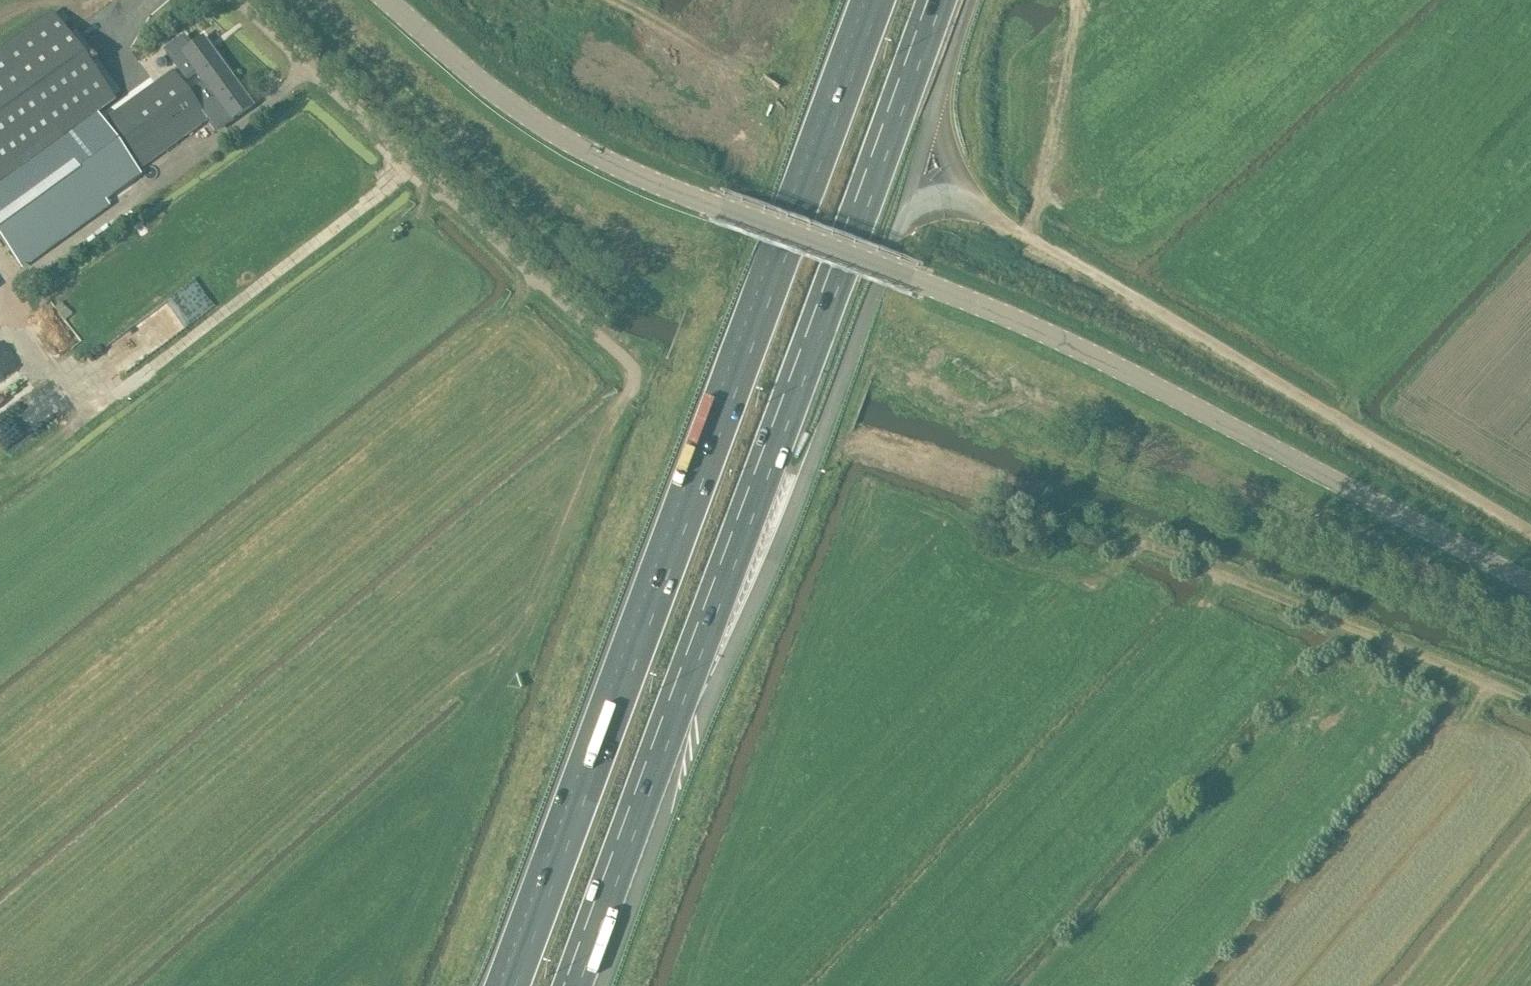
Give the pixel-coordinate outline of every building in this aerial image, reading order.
[(22,269),(110,205),(63,140),(60,136),(112,98),(53,16),(1,53),(0,53),(0,239),(22,269)] [(182,55),(205,86),(217,79),(210,70),(220,63),(204,40),(182,55)] [(251,104),(220,63),(210,70),(217,79),(205,86),(191,96),(204,113),(217,103),(230,120),(251,104)] [(209,120),(204,113),(191,96),(173,70),(107,118),(143,168),(209,120)] [(84,125),(67,136),(113,201),(130,189),(84,125)] [(12,374),(0,354),(0,381),(12,374)]
